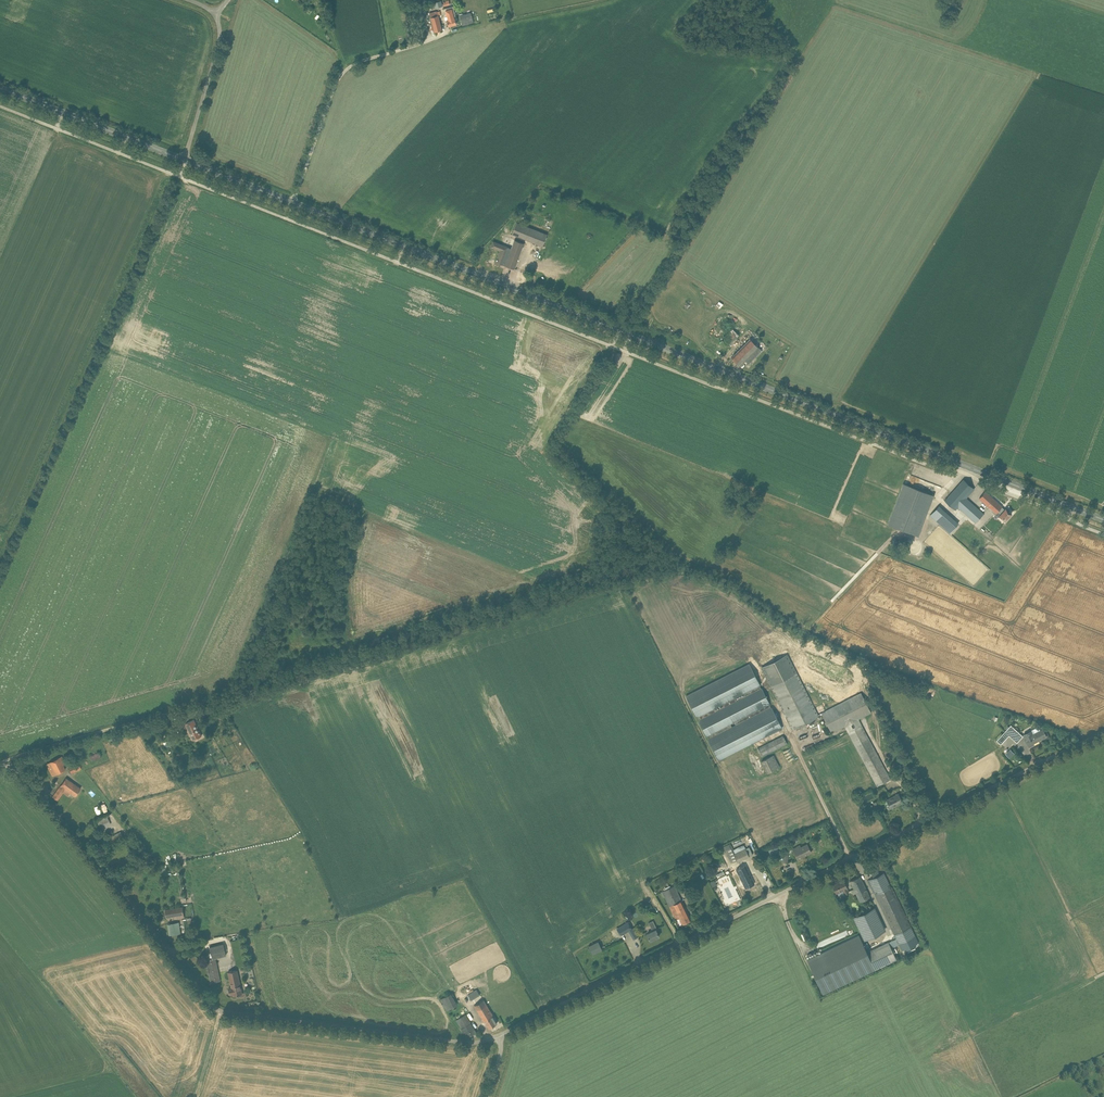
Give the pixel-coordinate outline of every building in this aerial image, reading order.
[(448,19),(447,20),(449,26),(457,24),(455,17),(453,18),(451,9),(446,10),(448,19)] [(437,11),(430,13),(435,32),(442,30),(438,15),(441,14),(440,11),(437,12),(437,11)] [(471,12),(460,15),(463,25),(474,22),(471,12)] [(512,234),(533,242),(543,246),(548,234),(546,234),(548,231),(541,228),(540,231),(538,230),(539,228),(526,223),(525,225),(517,222),(512,234)] [(620,223),(618,228),(616,227),(612,236),(623,241),(629,228),(620,223)] [(492,247),(501,250),(496,262),(502,264),(503,260),(507,261),(506,265),(506,264),(505,265),(514,268),(524,243),(515,240),(512,248),(494,241),(492,247)] [(608,240),(604,241),(609,252),(612,250),(608,240)] [(576,256),(580,245),(575,244),(571,254),(576,256)] [(528,260),(532,248),(529,247),(524,259),(528,260)] [(537,247),(532,259),(536,261),(541,249),(537,247)] [(548,259),(554,262),(558,253),(553,250),(548,259)] [(567,258),(569,255),(561,251),(556,261),(560,263),(563,256),(567,258)] [(588,261),(584,262),(588,275),(593,273),(588,261)] [(568,279),(572,292),(576,290),(572,278),(568,279)] [(724,337),(731,343),(739,334),(733,328),(724,337)] [(740,366),(745,360),(748,363),(762,350),(750,338),(731,357),(740,366)] [(964,479),(945,500),(955,509),(958,506),(976,522),(983,514),(966,498),(974,488),(964,479)] [(903,483),(888,523),(918,535),(934,495),(903,483)] [(985,491),(979,498),(991,508),(990,509),(998,517),(999,515),(1005,521),(1012,513),(1006,508),(1005,509),(1002,506),(985,491)] [(930,514),(950,533),(959,523),(940,504),(930,514)] [(894,538),(891,542),(897,547),(900,543),(894,538)] [(789,653),(762,665),(791,730),(819,717),(818,715),(822,713),(831,732),(847,725),(875,786),(889,780),(861,717),(872,712),(863,692),(826,708),(823,703),(813,707),(789,653)] [(752,663),(687,693),(714,753),(718,751),(717,749),(734,741),(736,746),(737,748),(782,729),(752,663)] [(201,709),(204,716),(214,712),(211,705),(201,709)] [(186,723),(187,726),(193,740),(201,736),(194,719),(186,723)] [(1017,742),(1023,736),(1011,725),(1005,731),(1009,735),(1017,742)] [(1047,736),(1043,729),(1033,734),(1032,730),(1024,734),(1026,738),(1025,738),(1029,747),(1034,744),(1034,743),(1047,736)] [(784,736),(758,746),(761,754),(788,744),(784,736)] [(1011,757),(1015,752),(1011,748),(1006,753),(1011,757)] [(91,761),(101,757),(99,752),(89,756),(91,761)] [(774,754),(762,760),(767,772),(780,767),(774,754)] [(52,776),(57,773),(65,769),(63,765),(66,764),(62,756),(59,757),(46,763),(52,776)] [(81,768),(78,762),(68,767),(71,773),(81,768)] [(66,777),(52,796),(57,800),(63,792),(68,796),(70,792),(75,796),(81,788),(66,777)] [(898,794),(884,800),(889,809),(903,802),(898,794)] [(103,799),(101,800),(103,804),(100,806),(103,812),(108,810),(103,799)] [(101,828),(111,824),(107,815),(97,820),(101,828)] [(744,844),(740,846),(733,849),(732,847),(725,850),(731,863),(737,860),(738,862),(749,856),(753,854),(749,846),(746,848),(744,844)] [(800,845),(793,849),(798,859),(811,852),(807,844),(801,847),(800,845)] [(768,849),(771,855),(779,851),(776,845),(768,849)] [(745,865),(737,869),(745,887),(754,883),(745,865)] [(888,941),(889,943),(897,939),(902,950),(918,942),(892,886),(891,887),(884,872),(880,874),(878,871),(872,874),(873,877),(869,879),(876,893),(875,894),(896,938),(888,941)] [(853,897),(857,895),(860,901),(870,897),(860,876),(850,880),(853,887),(854,889),(850,890),(853,897)] [(832,884),(833,887),(837,893),(843,891),(845,895),(850,893),(843,879),(832,884)] [(691,919),(674,885),(662,891),(676,920),(680,918),(682,924),(691,919)] [(184,914),(182,907),(165,909),(167,916),(175,915),(176,918),(183,917),(182,914),(184,914)] [(885,931),(876,907),(854,916),(863,940),(885,931)] [(614,924),(621,935),(629,931),(633,939),(639,936),(634,927),(632,928),(625,917),(614,924)] [(653,931),(647,934),(650,940),(659,936),(656,929),(657,929),(653,920),(649,922),(653,931)] [(168,924),(170,935),(181,933),(179,922),(168,924)] [(823,994),(897,960),(889,943),(888,941),(878,946),(877,943),(876,943),(877,946),(875,947),(874,944),(870,945),(868,946),(869,946),(865,948),(859,935),(807,959),(823,994)] [(589,945),(593,954),(602,949),(598,941),(589,945)] [(212,958),(211,958),(206,959),(211,983),(221,981),(215,958),(227,955),(224,943),(209,946),(212,958)] [(228,972),(231,986),(228,987),(230,994),(233,994),(233,995),(242,993),(237,970),(228,972)] [(471,1000),(480,995),(477,989),(468,994),(471,1000)] [(441,999),(447,1011),(457,1005),(451,993),(441,999)] [(497,1023),(493,1016),(494,1016),(484,999),(475,1005),(484,1021),(485,1021),(489,1028),(497,1023)] [(464,1033),(467,1038),(473,1034),(477,1032),(475,1030),(466,1014),(456,1020),(464,1033)]
